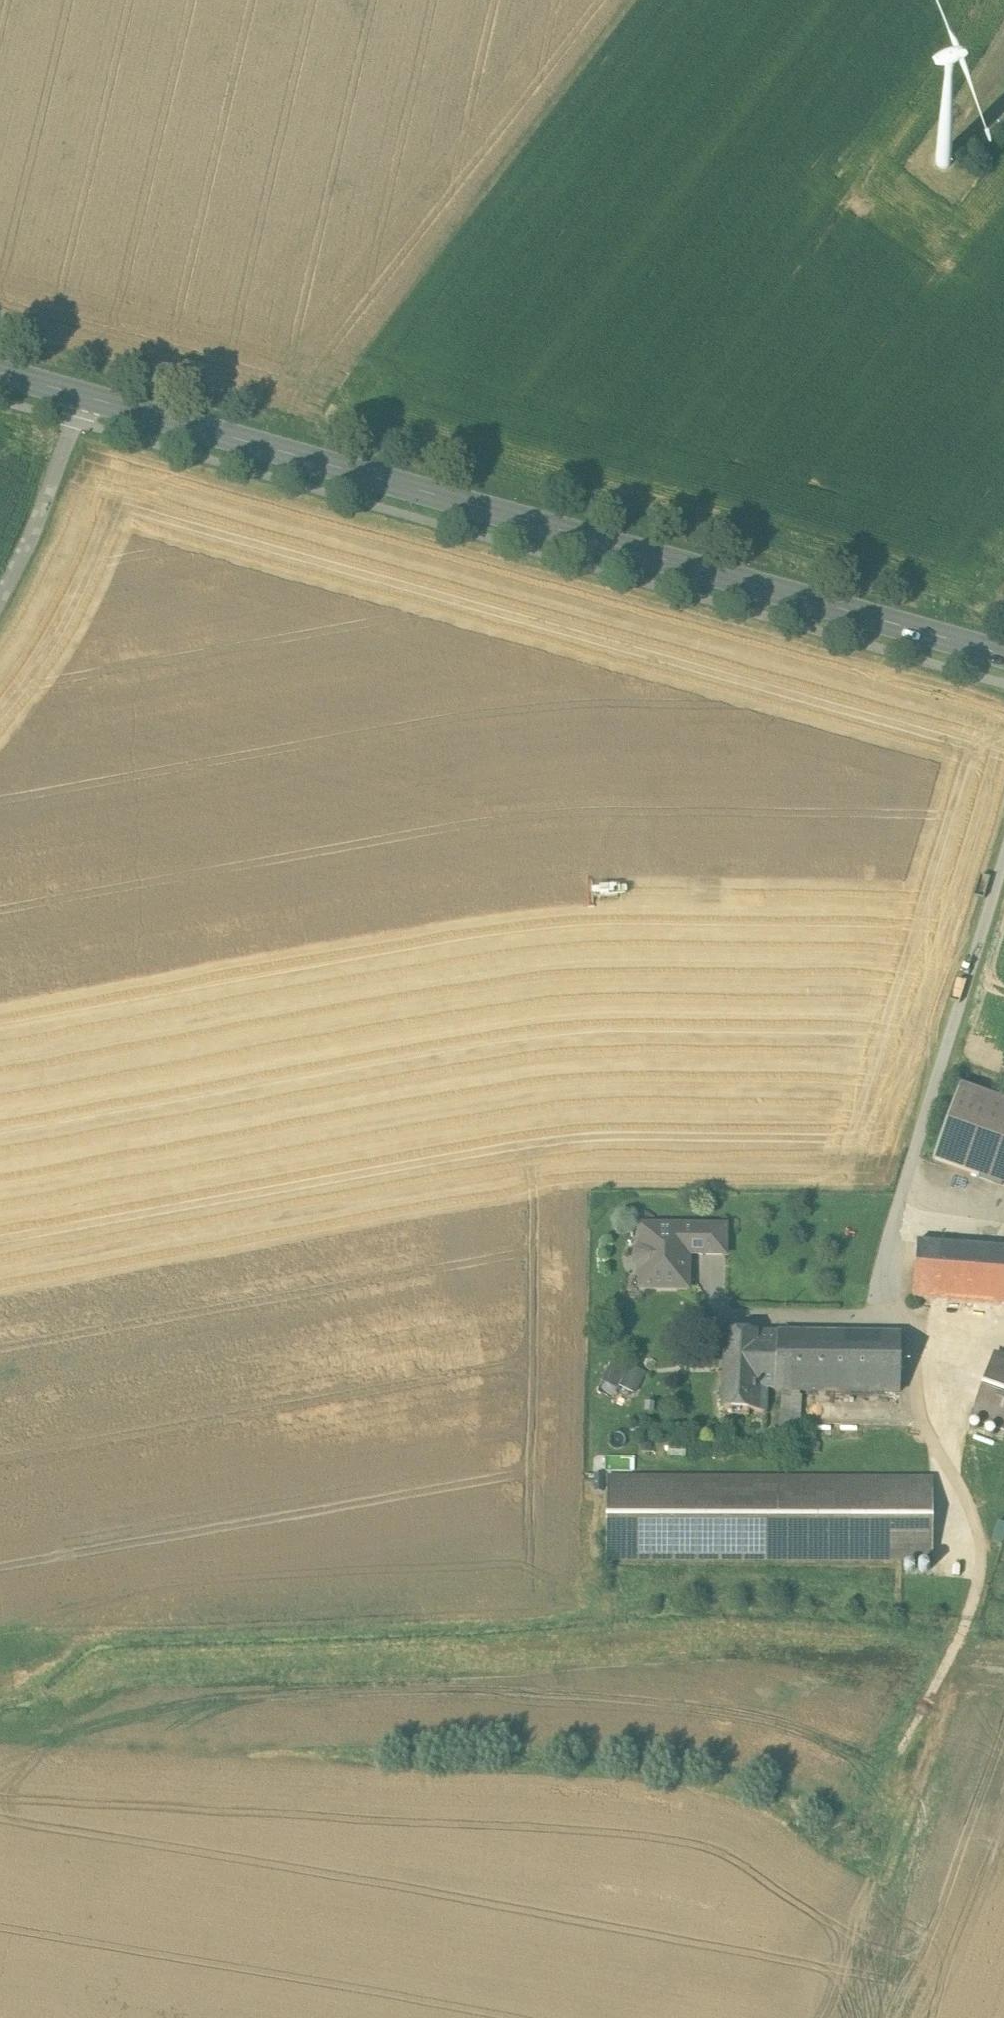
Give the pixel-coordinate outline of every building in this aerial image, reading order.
[(961,1087),(934,1161),(1003,1187),(1003,1102),(961,1087)] [(726,1227),(651,1227),(651,1244),(647,1245),(644,1246),(641,1247),(639,1250),(637,1253),(636,1256),(636,1259),(636,1263),(638,1266),(640,1270),(640,1290),(688,1290),(688,1265),(684,1261),(684,1255),(725,1255),(726,1227)] [(917,1243),(912,1299),(1003,1306),(1003,1250),(917,1243)] [(768,1390),(775,1391),(778,1335),(727,1334),(723,1410),(767,1413),(768,1390)] [(901,1337),(778,1335),(775,1391),(781,1391),(802,1391),(900,1392),(901,1337)] [(995,1355),(972,1418),(1003,1430),(1003,1358),(995,1355)] [(604,1379),(637,1396),(649,1372),(616,1356),(604,1379)] [(802,1391),(781,1391),(779,1434),(799,1435),(802,1391)] [(930,1558),(931,1483),(608,1481),(608,1556),(902,1558),(930,1558)]
